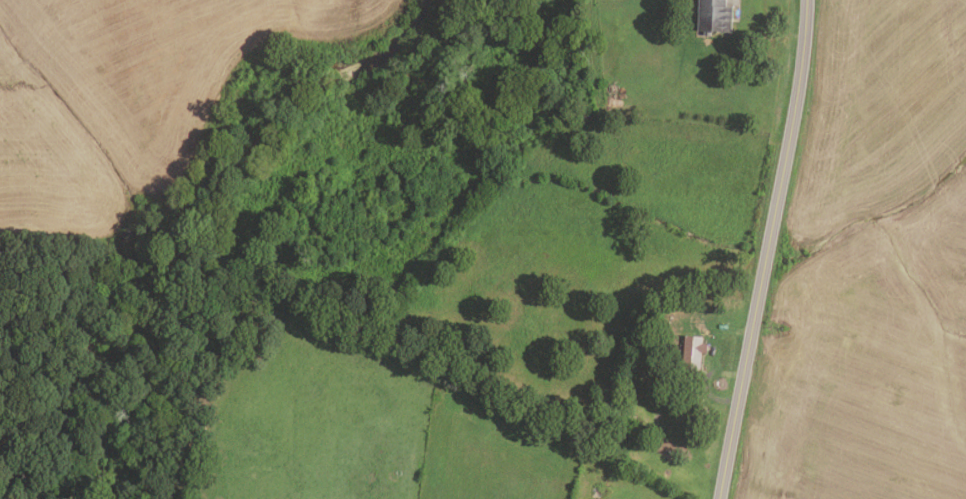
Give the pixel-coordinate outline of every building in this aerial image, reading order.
[(696,31),(698,0),(726,0),(726,7),(731,7),(730,33),(696,31)] [(699,372),(681,371),(683,336),(702,337),(701,343),(706,343),(705,353),(699,353),(699,372)] [(650,347),(650,356),(641,356),(642,347),(650,347)] [(632,411),(639,419),(634,424),(627,417),(632,411)]
